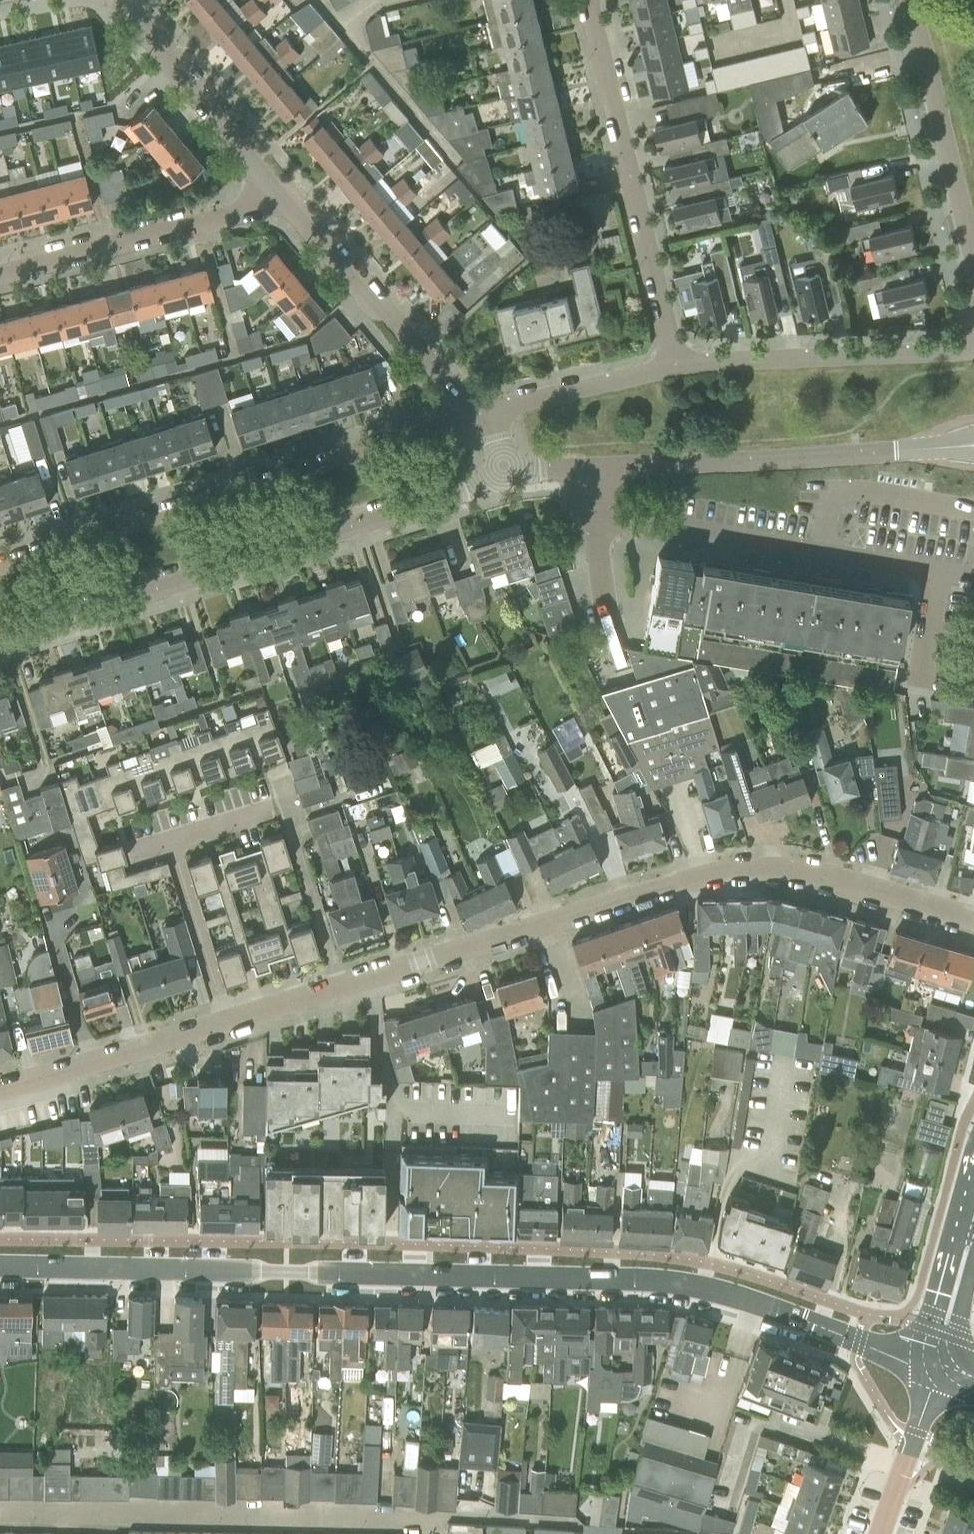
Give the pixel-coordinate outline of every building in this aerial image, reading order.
[(219,0),(189,0),(204,18),(222,3),(219,0)] [(266,0),(250,0),(242,8),(248,15),(260,5),(266,0)] [(336,9),(353,0),(331,0),(336,9)] [(490,21),(536,9),(533,0),(485,0),(490,21)] [(635,19),(669,11),(667,0),(631,0),(635,19)] [(731,15),(734,28),(745,25),(739,0),(727,0),(731,15)] [(745,25),(757,22),(751,0),(739,0),(745,25)] [(858,0),(824,0),(823,0),(829,26),(862,17),(858,0)] [(324,18),(310,2),(290,13),(307,32),(324,18)] [(238,23),(222,3),(204,18),(221,38),(238,23)] [(809,4),(795,7),(798,17),(811,14),(809,4)] [(255,23),(267,13),(260,5),(248,15),(255,23)] [(542,34),(536,9),(490,21),(488,21),(493,46),(505,43),(542,34)] [(675,36),(669,11),(635,19),(642,44),(675,36)] [(386,15),(382,16),(381,14),(366,25),(372,51),(400,44),(397,32),(391,34),(386,15)] [(869,43),(862,17),(829,26),(835,51),(869,43)] [(342,38),(324,18),(307,32),(308,33),(310,30),(317,38),(311,43),(321,55),(342,38)] [(691,34),(703,30),(704,30),(701,20),(688,23),(691,34)] [(728,20),(715,24),(718,32),(730,29),(728,20)] [(255,43),(238,23),(221,38),(237,58),(255,43)] [(90,25),(64,31),(74,74),(99,68),(90,25)] [(815,29),(802,33),(804,42),(817,39),(815,29)] [(74,73),(64,31),(39,36),(49,79),(74,73)] [(548,59),(542,34),(505,43),(511,68),(548,59)] [(254,77),(293,44),(287,37),(274,47),(265,35),(255,43),(237,58),(254,77)] [(49,79),(39,36),(14,42),(24,85),(49,79)] [(681,61),(675,36),(642,44),(648,69),(681,61)] [(14,42),(0,45),(0,90),(24,85),(14,42)] [(403,43),(400,44),(372,51),(391,72),(409,68),(403,43)] [(300,54),(293,44),(254,77),(271,97),(288,82),(294,77),(285,66),(300,54)] [(805,44),(804,44),(793,47),(799,69),(811,66),(805,44)] [(708,45),(707,45),(694,48),(697,58),(710,55),(708,45)] [(799,69),(793,47),(781,49),(787,72),(799,69)] [(787,72),(781,49),(770,52),(775,75),(787,72)] [(775,75),(770,52),(758,55),(764,77),(775,75)] [(764,77),(758,55),(747,58),(752,80),(764,77)] [(752,80),(747,58),(735,61),(740,83),(749,81),(752,80)] [(548,59),(511,68),(495,72),(498,84),(499,83),(502,97),(506,96),(554,84),(548,59)] [(688,87),(681,61),(648,69),(654,95),(688,87)] [(740,83),(735,61),(723,64),(729,86),(740,83)] [(729,86),(723,64),(712,66),(714,77),(717,89),(729,86)] [(420,65),(409,68),(391,72),(409,94),(426,90),(420,65)] [(752,80),(749,81),(761,128),(769,141),(770,140),(788,169),(825,146),(825,147),(868,120),(848,88),(806,115),(806,116),(805,116),(784,131),(775,97),(815,84),(811,66),(799,69),(787,72),(775,75),(764,77),(752,80)] [(393,98),(370,70),(360,78),(384,105),(392,98),(393,98)] [(717,89),(714,77),(705,80),(708,93),(714,91),(717,91),(717,89)] [(310,94),(303,100),(288,82),(271,97),(288,117),(293,113),(299,121),(319,105),(310,94)] [(560,109),(554,84),(506,96),(512,121),(522,118),(560,109)] [(439,87),(426,90),(409,94),(428,116),(445,112),(439,87)] [(719,111),(716,98),(714,91),(708,93),(693,96),(674,101),(678,121),(655,127),(660,152),(697,143),(702,142),(699,127),(707,125),(704,114),(719,111)] [(409,118),(392,98),(384,105),(400,125),(400,126),(408,119),(407,119),(409,118)] [(91,99),(79,101),(81,109),(93,106),(91,99)] [(66,104),(54,107),(56,115),(68,112),(66,104)] [(168,125),(151,104),(129,123),(146,143),(168,125)] [(54,107),(42,109),(44,117),(56,115),(54,107)] [(473,112),(465,115),(462,107),(457,108),(445,112),(428,116),(447,138),(465,134),(479,129),(473,112)] [(566,134),(560,109),(522,118),(528,143),(566,134)] [(101,127),(115,124),(112,111),(83,117),(85,130),(101,127)] [(16,115),(4,118),(6,126),(18,123),(16,115)] [(339,143),(316,115),(303,126),(310,133),(305,138),(322,158),(339,143)] [(65,132),(62,121),(47,125),(49,136),(65,132)] [(49,136),(47,125),(31,128),(34,139),(49,136)] [(185,144),(168,125),(146,143),(163,163),(185,144)] [(103,138),(101,127),(85,130),(88,141),(103,138)] [(488,127),(479,129),(465,134),(447,138),(465,159),(464,160),(487,154),(484,146),(493,145),(488,127)] [(0,135),(0,138),(2,148),(18,144),(15,131),(0,135)] [(572,159),(566,134),(528,143),(534,168),(572,159)] [(356,163),(378,145),(371,136),(359,146),(357,143),(347,152),(339,143),(322,158),(338,178),(356,163)] [(727,136),(702,142),(697,143),(700,157),(664,165),(670,191),(708,182),(713,181),(709,166),(718,164),(715,153),(731,150),(727,136)] [(202,165),(185,144),(163,163),(180,183),(202,165)] [(356,163),(338,178),(346,187),(344,189),(352,199),(354,197),(355,198),(373,183),(381,176),(381,175),(384,173),(375,163),(386,153),(378,145),(356,163)] [(494,178),(487,154),(464,160),(457,166),(473,185),(494,178)] [(578,184),(572,159),(534,168),(523,171),(527,184),(538,181),(541,194),(578,184)] [(128,196),(123,177),(120,168),(108,171),(116,199),(128,196)] [(853,168),(833,173),(824,176),(827,191),(836,189),(842,212),(857,209),(857,211),(872,207),(871,205),(898,199),(892,173),(856,182),(853,168)] [(116,199),(108,171),(96,175),(104,203),(116,199)] [(92,206),(87,187),(84,173),(60,180),(68,212),(92,206)] [(398,195),(411,184),(403,175),(390,186),(398,195)] [(730,177),(713,181),(708,182),(711,196),(674,205),(679,229),(707,223),(707,225),(723,221),(719,206),(727,204),(724,193),(733,191),(730,177)] [(498,190),(494,178),(473,185),(497,213),(518,208),(513,187),(498,190)] [(68,212),(60,180),(37,185),(45,218),(68,212)] [(389,203),(381,193),(373,183),(355,198),(371,218),(389,203)] [(419,194),(411,184),(398,195),(406,205),(419,194)] [(45,218),(37,185),(14,191),(22,224),(45,218)] [(14,191),(0,195),(0,230),(22,224),(14,191)] [(406,222),(389,203),(371,218),(388,237),(406,222)] [(431,235),(444,224),(437,216),(424,227),(431,235)] [(491,220),(480,231),(496,248),(507,238),(491,220)] [(871,220),(852,224),(841,227),(845,242),(861,239),(864,249),(871,247),(875,262),(890,258),(890,256),(917,250),(911,224),(875,233),(871,220)] [(422,242),(406,222),(388,237),(405,257),(422,242)] [(451,233),(444,224),(431,235),(439,244),(451,233)] [(611,234),(599,235),(601,251),(622,249),(621,227),(610,228),(611,234)] [(788,293),(783,274),(773,235),(761,238),(764,248),(761,248),(765,264),(754,266),(756,275),(741,279),(744,293),(746,293),(753,320),(778,314),(774,297),(788,293)] [(439,262),(422,242),(405,257),(421,277),(439,262)] [(820,275),(834,272),(827,242),(812,246),(814,254),(788,260),(792,276),(795,291),(797,290),(804,318),(829,311),(820,275)] [(705,277),(676,284),(681,304),(683,304),(697,301),(697,303),(702,322),(707,321),(711,321),(711,320),(727,316),(723,300),(721,293),(735,289),(735,288),(725,247),(710,251),(712,259),(701,262),(703,268),(705,277)] [(269,289),(291,270),(274,250),(252,268),(262,280),(247,292),(238,296),(234,282),(222,285),(226,301),(229,311),(254,301),(269,289)] [(217,265),(222,284),(222,285),(234,282),(229,262),(217,265)] [(463,290),(439,262),(421,277),(438,297),(443,293),(450,301),(463,290)] [(589,262),(570,267),(576,292),(545,299),(544,296),(495,308),(504,347),(522,343),(523,350),(542,345),(538,331),(551,328),(552,332),(584,324),(587,335),(605,330),(589,262)] [(205,268),(179,274),(187,302),(212,296),(205,268)] [(307,290),(291,270),(269,289),(285,309),(307,290)] [(874,290),(877,301),(885,299),(889,314),(903,311),(903,309),(930,302),(924,277),(895,284),(891,270),(855,279),(859,294),(874,290)] [(187,302),(179,274),(154,281),(162,309),(187,302)] [(162,309),(154,281),(129,287),(136,315),(154,311),(156,319),(164,317),(162,309)] [(136,315),(129,287),(104,294),(111,322),(115,332),(132,328),(131,325),(138,323),(136,315)] [(285,309),(278,314),(295,335),(297,333),(309,323),(324,310),(307,290),(285,309)] [(111,322),(104,294),(79,300),(86,328),(89,338),(103,334),(105,345),(117,342),(115,332),(111,322)] [(86,328),(79,300),(54,307),(61,335),(77,330),(79,340),(89,338),(86,328)] [(61,335),(54,307),(29,313),(36,341),(61,335)] [(36,341),(29,313),(4,320),(11,348),(36,341)] [(350,336),(334,316),(318,328),(335,348),(350,336)] [(243,319),(231,322),(235,337),(246,334),(247,334),(243,319)] [(4,320),(0,321),(0,350),(11,348),(4,320)] [(248,334),(247,334),(246,334),(235,337),(240,353),(264,346),(259,328),(248,334)] [(335,348),(318,328),(310,336),(313,353),(334,349),(335,348)] [(307,342),(286,348),(289,358),(309,352),(307,342)] [(215,347),(200,351),(203,363),(218,359),(215,347)] [(289,358),(286,348),(269,352),(272,363),(289,358)] [(203,363),(200,351),(185,355),(188,367),(203,363)] [(263,364),(260,355),(240,360),(243,370),(263,364)] [(168,372),(165,361),(149,365),(153,377),(168,372)] [(368,363),(357,366),(358,370),(346,374),(357,407),(380,400),(368,363)] [(153,377),(149,365),(134,369),(138,381),(153,377)] [(104,391),(100,379),(97,367),(81,372),(88,395),(104,391)] [(218,367),(205,371),(215,404),(228,400),(218,367)] [(215,404),(205,371),(192,375),(202,408),(215,404)] [(357,407),(346,374),(334,378),(333,374),(322,378),(334,415),(357,407)] [(119,386),(115,375),(100,379),(104,391),(119,386)] [(334,415),(322,378),(311,381),(312,384),(300,388),(311,422),(334,415)] [(168,381),(149,386),(152,397),(171,392),(168,381)] [(140,388),(121,394),(124,404),(143,399),(140,388)] [(311,422),(300,388),(288,392),(287,389),(276,392),(288,429),(311,422)] [(69,401),(65,389),(50,393),(53,405),(69,401)] [(288,429),(276,392),(265,395),(266,399),(254,403),(265,436),(288,429)] [(53,405),(50,393),(35,397),(39,409),(53,405)] [(124,404),(121,394),(102,399),(105,409),(124,404)] [(93,401),(75,406),(78,417),(96,411),(93,401)] [(2,406),(0,407),(0,408),(3,419),(19,415),(15,402),(2,406)] [(265,436),(254,403),(242,407),(241,403),(230,407),(242,444),(265,436)] [(214,449),(208,430),(202,412),(191,416),(192,419),(180,423),(191,457),(214,449)] [(63,448),(52,413),(39,417),(50,452),(63,448)] [(45,453),(34,418),(21,423),(32,458),(45,453)] [(191,457),(180,423),(168,427),(167,424),(156,427),(168,464),(191,457)] [(168,464),(156,427),(145,430),(146,434),(134,438),(145,471),(168,464)] [(145,471),(134,438),(122,442),(121,438),(110,441),(122,479),(145,471)] [(122,479),(110,441),(100,445),(101,448),(88,452),(99,486),(122,479)] [(99,486),(88,452),(76,456),(75,453),(64,456),(76,493),(99,486)] [(48,506),(42,486),(36,468),(25,472),(26,475),(14,479),(24,513),(48,506)] [(14,479),(2,483),(0,479),(0,480),(0,515),(2,520),(24,513),(14,479)] [(519,524),(492,532),(503,565),(508,581),(534,573),(519,524)] [(508,581),(503,565),(492,532),(466,541),(476,572),(464,576),(478,619),(485,617),(484,594),(481,586),(492,582),(493,586),(508,581)] [(478,619),(464,576),(453,580),(443,548),(416,556),(426,589),(442,584),(446,597),(456,594),(459,602),(471,621),(478,619)] [(677,640),(689,566),(690,561),(658,555),(643,649),(674,655),(677,640)] [(412,593),(426,589),(416,556),(390,565),(400,597),(388,600),(395,622),(408,618),(405,610),(416,606),(412,593)] [(892,691),(907,597),(701,563),(700,568),(689,566),(677,640),(674,655),(691,657),(718,662),(872,686),(892,691)] [(539,594),(564,586),(560,574),(535,582),(539,594)] [(372,616),(366,599),(360,580),(345,584),(343,580),(334,583),(347,624),(372,616)] [(347,624),(334,583),(325,585),(326,590),(311,595),(320,623),(322,627),(323,632),(338,628),(340,634),(349,631),(347,624)] [(568,597),(564,586),(539,594),(543,605),(568,597)] [(320,623),(311,595),(297,600),(295,595),(286,598),(301,645),(310,642),(307,631),(322,627),(320,623)] [(572,611),(568,597),(543,605),(539,606),(544,620),(572,611)] [(278,606),(264,610),(273,639),(276,652),(292,647),(297,662),(291,664),(300,692),(314,687),(312,681),(308,666),(301,645),(286,598),(276,601),(278,606)] [(247,610),(238,613),(249,646),(253,662),(257,675),(257,674),(260,682),(270,679),(262,655),(258,643),(273,639),(264,610),(249,615),(247,610)] [(581,639),(572,611),(544,620),(548,633),(581,639)] [(249,646),(238,613),(229,616),(230,621),(215,626),(217,633),(205,636),(214,665),(227,661),(225,654),(240,649),(244,664),(253,662),(249,646)] [(394,646),(387,622),(374,627),(382,651),(394,646)] [(166,636),(157,639),(172,687),(183,684),(182,681),(178,669),(191,664),(194,672),(207,668),(207,667),(198,639),(186,642),(183,636),(180,625),(164,630),(165,634),(166,636)] [(172,687),(157,639),(148,642),(149,646),(134,651),(143,679),(158,675),(163,690),(172,687)] [(370,643),(354,648),(358,658),(374,653),(370,643)] [(417,647),(384,663),(394,685),(428,670),(417,647)] [(708,713),(704,698),(691,657),(674,655),(643,649),(626,647),(636,680),(600,691),(611,710),(620,729),(626,740),(671,726),(670,724),(708,713)] [(143,679),(134,651),(120,656),(118,651),(109,654),(120,687),(123,698),(125,704),(132,702),(130,697),(137,695),(133,683),(143,679)] [(120,687),(109,654),(100,657),(101,662),(87,666),(96,695),(111,690),(114,701),(123,698),(120,687)] [(732,690),(718,662),(691,657),(704,698),(732,690)] [(329,676),(324,661),(308,666),(312,681),(329,676)] [(70,666),(61,669),(72,702),(76,717),(77,720),(87,716),(101,712),(96,695),(87,666),(72,671),(70,666)] [(503,668),(484,676),(492,693),(511,685),(503,668)] [(40,688),(27,691),(34,710),(39,728),(53,724),(67,720),(76,717),(72,702),(61,669),(52,672),(53,677),(38,682),(40,688)] [(260,682),(257,674),(257,675),(242,679),(245,689),(261,684),(260,682)] [(333,689),(329,676),(312,681),(314,687),(317,694),(333,689)] [(844,721),(864,715),(856,686),(833,682),(844,721)] [(457,691),(447,695),(452,706),(462,701),(457,691)] [(8,698),(6,692),(0,694),(0,736),(2,732),(25,724),(16,695),(8,698)] [(193,694),(177,700),(181,710),(197,705),(193,694)] [(181,710),(177,700),(163,705),(167,716),(181,710)] [(944,718),(952,719),(970,722),(965,748),(965,752),(973,754),(973,704),(947,700),(944,718)] [(283,751),(268,707),(253,712),(256,721),(242,726),(239,717),(238,718),(253,762),(254,762),(252,756),(263,753),(264,758),(283,751)] [(703,753),(717,748),(719,748),(708,713),(670,724),(671,726),(626,740),(651,788),(694,775),(710,831),(736,824),(727,794),(716,797),(708,767),(707,767),(703,753)] [(574,716),(552,727),(564,751),(586,740),(574,716)] [(156,717),(133,725),(136,735),(159,727),(156,717)] [(253,762),(238,718),(223,722),(226,731),(212,736),(209,727),(208,728),(224,772),(225,772),(223,767),(233,763),(235,768),(253,762)] [(136,735),(133,725),(119,730),(122,740),(136,735)] [(224,772),(208,728),(194,733),(197,741),(183,746),(180,738),(179,738),(194,782),(195,782),(193,777),(204,773),(205,778),(224,772)] [(856,790),(847,757),(833,762),(823,728),(805,733),(819,783),(826,781),(831,797),(856,790)] [(620,729),(608,735),(628,772),(631,771),(638,785),(641,794),(651,788),(626,740),(620,729)] [(101,739),(97,730),(83,735),(86,744),(101,739)] [(86,744),(83,735),(68,740),(71,749),(86,744)] [(513,753),(504,735),(470,752),(478,768),(493,761),(506,788),(527,778),(523,771),(513,753)] [(176,736),(149,745),(150,748),(165,793),(166,792),(164,787),(174,784),(176,789),(185,786),(194,782),(179,738),(177,739),(176,736)] [(573,779),(553,743),(537,752),(558,788),(573,779)] [(315,771),(309,753),(307,745),(296,749),(298,757),(287,760),(293,779),(315,771)] [(392,754),(400,771),(417,762),(409,746),(392,754)] [(165,793),(150,748),(135,753),(138,762),(124,767),(121,758),(120,758),(136,803),(134,798),(145,794),(147,799),(165,793)] [(783,811),(766,764),(761,766),(758,764),(754,766),(753,768),(743,773),(735,748),(720,752),(740,815),(754,809),(758,820),(783,811)] [(923,751),(921,763),(933,765),(935,753),(923,751)] [(944,773),(972,777),(973,778),(973,760),(947,755),(945,766),(944,773)] [(811,801),(804,782),(797,763),(791,765),(788,756),(777,760),(766,764),(783,811),(811,801)] [(2,765),(3,766),(5,773),(20,769),(16,758),(2,763),(2,765)] [(136,803),(120,758),(106,763),(109,772),(94,777),(105,808),(115,804),(117,809),(136,803)] [(895,764),(874,766),(879,819),(901,816),(895,764)] [(319,785),(319,784),(315,771),(293,779),(298,792),(319,785)] [(628,772),(613,780),(618,791),(625,789),(644,851),(653,848),(657,850),(661,849),(663,845),(666,844),(657,813),(647,816),(641,794),(638,785),(631,771),(628,772)] [(105,808),(94,777),(79,782),(76,774),(59,779),(77,839),(93,833),(86,812),(91,810),(92,812),(105,808)] [(329,781),(319,784),(319,785),(298,792),(302,806),(334,796),(329,781)] [(70,821),(58,782),(40,788),(41,793),(42,793),(52,827),(70,821)] [(590,782),(578,787),(591,814),(599,832),(612,827),(621,858),(624,857),(628,859),(633,857),(635,854),(644,851),(625,789),(618,791),(613,792),(622,824),(612,826),(590,782)] [(501,787),(486,793),(493,808),(500,805),(497,797),(504,794),(501,787)] [(42,793),(41,793),(24,799),(34,833),(52,827),(42,793)] [(34,833),(24,799),(23,795),(5,800),(16,839),(34,833)] [(897,838),(888,869),(891,870),(893,873),(897,875),(900,873),(910,876),(928,817),(932,801),(923,798),(915,801),(911,812),(909,819),(913,820),(907,841),(902,839),(897,838)] [(928,817),(910,876),(920,878),(922,882),(926,883),(930,881),(933,882),(942,852),(946,853),(951,836),(945,834),(948,824),(940,821),(940,820),(938,820),(939,816),(942,817),(945,805),(932,801),(928,817)] [(963,822),(973,823),(969,846),(973,847),(973,806),(968,805),(967,805),(963,819),(963,822)] [(338,809),(326,813),(307,819),(313,839),(324,830),(343,824),(338,809)] [(366,815),(370,838),(391,834),(387,811),(366,815)] [(562,822),(563,824),(553,829),(576,878),(601,867),(576,815),(562,822)] [(348,823),(343,824),(324,830),(327,841),(351,834),(348,823)] [(576,878),(553,829),(552,826),(527,838),(523,829),(507,837),(514,853),(522,872),(539,863),(551,890),(576,878)] [(126,859),(124,853),(120,840),(98,847),(93,833),(77,839),(84,863),(97,859),(99,866),(104,865),(111,889),(142,880),(139,869),(125,873),(121,860),(126,859)] [(271,874),(292,867),(282,833),(261,839),(263,847),(252,850),(269,903),(279,900),(278,897),(271,874)] [(351,834),(327,841),(330,848),(346,843),(350,854),(357,851),(351,834)] [(449,866),(435,834),(418,841),(431,873),(449,866)] [(77,890),(71,871),(63,846),(26,857),(40,902),(77,890)] [(269,903),(252,850),(241,854),(238,846),(218,852),(229,886),(230,886),(250,880),(258,907),(269,903)] [(229,886),(218,852),(220,860),(212,863),(209,855),(186,862),(197,896),(218,890),(225,912),(226,916),(238,913),(230,886),(229,886)] [(359,932),(342,874),(337,857),(335,852),(331,853),(322,856),(337,906),(328,909),(337,938),(339,937),(343,939),(349,937),(351,934),(359,932)] [(432,888),(428,878),(419,880),(411,853),(398,857),(416,914),(424,912),(427,914),(434,912),(435,908),(437,908),(432,888)] [(516,906),(504,879),(492,854),(477,860),(487,881),(476,886),(492,918),(516,906)] [(416,914),(398,857),(385,861),(393,888),(385,891),(388,902),(394,921),(396,920),(400,922),(406,920),(408,917),(416,914)] [(170,871),(167,861),(158,864),(161,874),(170,871)] [(161,874),(158,864),(148,866),(152,877),(161,874)] [(152,877),(148,866),(139,869),(142,880),(152,877)] [(492,918),(476,886),(468,889),(459,869),(442,877),(467,929),(492,918)] [(375,906),(372,896),(363,898),(355,870),(342,874),(359,932),(367,929),(370,931),(377,929),(378,926),(380,925),(375,906)] [(953,874),(949,886),(959,889),(971,892),(973,877),(962,875),(953,874)] [(149,894),(144,881),(133,884),(137,898),(149,894)] [(302,897),(299,890),(288,893),(290,900),(302,897)] [(290,900),(288,893),(278,897),(279,900),(280,903),(290,900)] [(768,929),(771,898),(766,897),(744,898),(745,951),(757,951),(756,929),(768,929)] [(697,930),(693,931),(694,952),(694,970),(709,970),(708,952),(708,930),(723,930),(722,898),(696,899),(697,919),(697,930)] [(744,898),(722,898),(723,930),(733,930),(734,951),(734,965),(744,964),(745,951),(744,898)] [(778,898),(771,898),(768,929),(775,931),(769,952),(773,953),(771,962),(782,965),(799,904),(778,898)] [(319,954),(309,919),(287,926),(280,903),(279,900),(269,903),(285,956),(294,953),(296,961),(319,954)] [(285,956),(269,903),(258,907),(266,933),(246,939),(245,939),(256,973),(278,966),(275,959),(285,956)] [(790,936),(782,965),(795,968),(797,959),(806,961),(813,941),(810,940),(819,909),(799,904),(790,936)] [(687,938),(682,925),(676,906),(656,913),(676,970),(685,966),(677,942),(687,938)] [(837,947),(840,936),(845,917),(819,909),(810,940),(813,941),(816,942),(810,962),(817,964),(816,969),(820,970),(831,992),(836,967),(835,967),(840,948),(837,947)] [(227,920),(226,916),(225,912),(215,916),(217,923),(227,920)] [(245,939),(246,939),(238,913),(226,916),(227,920),(234,942),(213,949),(224,983),(247,976),(244,968),(253,966),(255,973),(256,973),(245,939)] [(656,913),(635,920),(646,952),(649,951),(657,976),(676,970),(656,913)] [(217,923),(215,916),(204,919),(206,926),(217,923)] [(183,953),(194,950),(185,918),(172,922),(175,932),(165,934),(172,957),(156,962),(165,991),(192,983),(183,953)] [(842,951),(839,963),(854,967),(852,977),(867,982),(871,967),(877,948),(871,946),(876,925),(851,918),(846,937),(842,951)] [(635,956),(646,952),(635,920),(613,928),(632,983),(633,983),(637,994),(647,990),(635,956)] [(595,934),(593,934),(604,966),(606,966),(615,963),(623,987),(626,997),(633,995),(637,994),(633,983),(632,983),(613,928),(595,934)] [(895,930),(883,972),(885,972),(885,971),(907,978),(907,979),(909,980),(910,974),(911,973),(911,971),(912,971),(922,938),(895,930)] [(129,969),(119,933),(107,936),(117,972),(129,969)] [(592,935),(571,942),(590,997),(590,998),(602,994),(594,970),(603,967),(604,966),(593,934),(592,935)] [(937,978),(947,946),(922,938),(912,971),(911,971),(910,974),(922,978),(921,982),(935,986),(937,978)] [(6,943),(0,944),(0,986),(15,982),(6,943)] [(960,994),(973,954),(947,946),(937,978),(935,986),(960,994)] [(64,1018),(56,976),(54,977),(48,950),(45,950),(42,951),(39,952),(38,953),(35,954),(34,955),(32,958),(31,960),(30,962),(29,964),(28,965),(28,968),(28,970),(28,973),(30,983),(12,987),(18,1010),(38,1005),(42,1023),(24,1027),(30,1050),(73,1040),(67,1017),(64,1018)] [(98,984),(95,973),(89,953),(74,957),(79,977),(82,988),(78,990),(86,1015),(115,1006),(108,981),(98,984)] [(165,991),(156,962),(142,966),(138,953),(127,956),(132,970),(130,970),(139,999),(165,991)] [(538,1003),(542,1002),(533,973),(497,984),(505,1013),(538,1003)] [(873,986),(869,999),(882,1003),(886,990),(873,986)] [(639,1074),(633,995),(626,997),(592,1008),(594,1031),(592,1075),(594,1075),(623,1076),(624,1076),(639,1076),(639,1074)] [(904,995),(900,1008),(913,1012),(917,999),(904,995)] [(14,1054),(0,997),(0,1057),(14,1054)] [(496,1041),(489,1018),(480,1020),(474,1001),(473,997),(435,1009),(442,1034),(446,1045),(461,1041),(457,1029),(472,1025),(477,1024),(483,1045),(487,1044),(485,1082),(504,1083),(496,1041)] [(929,1002),(925,1016),(952,1023),(956,1009),(929,1002)] [(913,1012),(900,1008),(889,1005),(885,1017),(915,1026),(908,1049),(921,1053),(951,1060),(957,1035),(920,1025),(922,1014),(913,1012)] [(430,1050),(446,1045),(435,1009),(399,1020),(399,1018),(401,1018),(401,1017),(383,1018),(384,1027),(389,1051),(394,1066),(398,1080),(414,1080),(408,1062),(416,1059),(415,1043),(427,1039),(430,1050)] [(707,1026),(704,1038),(728,1043),(731,1027),(733,1015),(710,1011),(707,1026)] [(515,1068),(509,1034),(505,1013),(489,1018),(496,1041),(504,1083),(519,1083),(519,1068),(515,1068)] [(704,1038),(707,1026),(700,1025),(698,1037),(704,1038)] [(765,1025),(761,1049),(768,1050),(772,1027),(765,1025)] [(747,1046),(749,1034),(749,1030),(731,1027),(728,1043),(747,1046)] [(665,1029),(656,1029),(657,1059),(658,1073),(670,1074),(672,1049),(672,1033),(665,1033),(665,1029)] [(592,1075),(594,1031),(548,1030),(547,1062),(519,1068),(519,1083),(518,1117),(551,1118),(563,1118),(592,1119),(594,1075),(592,1075)] [(797,1040),(795,1055),(805,1057),(807,1046),(806,1031),(798,1030),(797,1031),(797,1040)] [(368,1074),(368,1031),(358,1031),(358,1038),(333,1038),(333,1045),(308,1045),(308,1052),(283,1052),(282,1060),(266,1059),(265,1084),(265,1132),(266,1132),(266,1127),(366,1099),(366,1102),(368,1102),(368,1101),(374,1101),(374,1109),(383,1110),(384,1085),(382,1085),(382,1086),(379,1086),(379,1074),(378,1074),(378,1075),(368,1074)] [(795,1055),(797,1040),(774,1037),(772,1051),(795,1055)] [(743,1050),(714,1046),(709,1076),(738,1080),(743,1050)] [(673,1049),(672,1049),(670,1074),(682,1074),(683,1049),(673,1049)] [(881,1064),(876,1082),(886,1084),(887,1081),(915,1089),(918,1079),(945,1086),(951,1060),(921,1053),(908,1049),(903,1070),(881,1064)] [(823,1051),(819,1070),(840,1075),(851,1077),(851,1078),(853,1078),(854,1073),(857,1058),(854,1057),(832,1053),(823,1051)] [(746,1057),(732,1145),(740,1146),(754,1058),(746,1057)] [(657,1059),(639,1060),(640,1073),(658,1073),(657,1059)] [(622,1112),(623,1090),(623,1076),(594,1075),(592,1119),(592,1129),(591,1140),(601,1140),(604,1110),(622,1112)] [(197,1094),(183,1094),(185,1114),(198,1113),(225,1113),(225,1080),(225,1076),(197,1076),(197,1084),(197,1094)] [(645,1091),(645,1076),(639,1076),(624,1076),(624,1092),(645,1091)] [(680,1107),(682,1076),(654,1076),(654,1095),(662,1095),(662,1107),(680,1107)] [(181,1082),(169,1082),(170,1097),(182,1096),(181,1082)] [(265,1132),(265,1084),(243,1084),(242,1131),(265,1132)] [(141,1093),(115,1101),(124,1130),(150,1122),(141,1093)] [(108,1135),(124,1130),(115,1101),(89,1109),(92,1116),(80,1119),(81,1145),(83,1168),(99,1167),(98,1144),(110,1140),(108,1135)] [(79,1127),(78,1116),(77,1116),(70,1117),(71,1126),(71,1128),(79,1127)] [(929,1137),(933,1121),(920,1117),(916,1133),(929,1137)] [(551,1118),(551,1134),(562,1134),(563,1118),(551,1118)] [(592,1129),(592,1119),(563,1118),(562,1134),(562,1136),(584,1136),(585,1129),(592,1129)] [(172,1147),(164,1122),(148,1126),(156,1151),(172,1147)] [(51,1126),(40,1128),(42,1137),(42,1143),(62,1143),(62,1123),(51,1126)] [(42,1137),(40,1128),(28,1131),(30,1139),(36,1138),(42,1137)] [(10,1135),(0,1138),(0,1143),(1,1146),(8,1145),(12,1144),(10,1135)] [(515,1236),(516,1205),(518,1172),(516,1172),(485,1171),(486,1154),(455,1153),(455,1146),(402,1144),(401,1151),(400,1151),(399,1187),(403,1187),(403,1197),(399,1196),(397,1232),(423,1233),(424,1229),(427,1229),(427,1233),(515,1236)] [(156,1151),(148,1155),(148,1164),(156,1164),(156,1151)] [(258,1230),(258,1179),(258,1164),(259,1153),(240,1153),(240,1151),(228,1151),(228,1176),(227,1176),(227,1229),(258,1230)] [(148,1164),(148,1155),(132,1155),(132,1164),(148,1164)] [(227,1229),(227,1176),(227,1159),(198,1159),(196,1196),(199,1196),(199,1209),(199,1229),(227,1229)] [(687,1247),(698,1178),(700,1167),(701,1162),(689,1161),(682,1209),(674,1208),(669,1244),(687,1247)] [(382,1231),(383,1166),(264,1164),(263,1230),(341,1231),(341,1223),(355,1224),(355,1231),(382,1231)] [(128,1228),(128,1197),(128,1187),(101,1187),(99,1167),(83,1168),(85,1193),(101,1191),(102,1197),(98,1197),(98,1228),(128,1228)] [(705,1212),(710,1186),(710,1180),(722,1182),(724,1171),(700,1167),(698,1178),(687,1247),(707,1250),(713,1214),(705,1212)] [(531,1173),(530,1205),(537,1206),(535,1236),(555,1237),(558,1172),(532,1171),(531,1173)] [(516,1205),(515,1236),(535,1236),(537,1206),(530,1205),(531,1173),(518,1172),(518,1173),(516,1205)] [(21,1218),(21,1176),(1,1176),(1,1218),(2,1218),(20,1218),(21,1218)] [(42,1222),(42,1176),(21,1176),(21,1218),(20,1218),(20,1222),(42,1222)] [(62,1222),(62,1176),(42,1176),(42,1222),(62,1222)] [(83,1222),(83,1187),(83,1176),(81,1176),(62,1176),(62,1222),(83,1222)] [(585,1239),(587,1205),(580,1205),(581,1180),(564,1179),(563,1204),(562,1204),(560,1238),(585,1239)] [(160,1196),(151,1196),(151,1228),(187,1229),(187,1197),(191,1197),(190,1183),(174,1183),(160,1183),(160,1196)] [(595,1205),(587,1205),(585,1239),(610,1240),(613,1185),(596,1184),(595,1205)] [(151,1228),(151,1196),(152,1186),(140,1186),(140,1192),(133,1192),(132,1195),(132,1208),(132,1228),(151,1228)] [(644,1242),(646,1208),(637,1207),(638,1187),(622,1186),(619,1240),(644,1242)] [(670,1189),(655,1188),(647,1187),(646,1208),(644,1242),(669,1244),(671,1209),(669,1209),(670,1189)] [(907,1244),(920,1198),(900,1192),(898,1199),(873,1289),(897,1296),(907,1261),(897,1258),(902,1243),(907,1244)] [(747,1199),(730,1194),(726,1205),(724,1204),(720,1218),(716,1239),(720,1240),(718,1244),(723,1246),(721,1249),(734,1253),(735,1250),(742,1252),(741,1256),(754,1260),(755,1256),(762,1258),(761,1262),(774,1266),(775,1262),(780,1264),(789,1237),(787,1236),(791,1225),(743,1210),(747,1199)] [(854,1263),(849,1282),(873,1289),(898,1199),(891,1197),(884,1195),(876,1223),(868,1250),(859,1247),(854,1263)] [(825,1287),(832,1269),(836,1257),(810,1247),(816,1231),(821,1214),(803,1207),(797,1224),(803,1226),(785,1273),(825,1287)] [(31,1324),(31,1314),(31,1294),(0,1294),(0,1342),(8,1342),(30,1342),(31,1324)] [(74,1349),(74,1295),(43,1294),(42,1314),(42,1344),(62,1344),(62,1349),(74,1349)] [(105,1345),(106,1315),(106,1295),(74,1295),(74,1349),(86,1349),(86,1357),(101,1357),(102,1345),(105,1345)] [(153,1331),(154,1317),(154,1297),(128,1296),(127,1328),(113,1327),(112,1360),(127,1359),(127,1351),(139,1351),(140,1331),(153,1331)] [(200,1333),(201,1318),(201,1298),(175,1298),(174,1333),(159,1332),(153,1339),(154,1387),(171,1387),(171,1363),(202,1364),(203,1333),(200,1333)] [(215,1319),(214,1350),(221,1350),(220,1370),(219,1370),(218,1401),(232,1402),(233,1387),(235,1299),(216,1299),(215,1319)] [(245,1386),(247,1336),(254,1337),(255,1300),(235,1299),(233,1387),(233,1400),(253,1400),(254,1387),(245,1386)] [(262,1322),(262,1334),(274,1335),(273,1345),(268,1345),(268,1357),(269,1357),(269,1378),(285,1379),(286,1358),(285,1358),(287,1301),(277,1301),(277,1303),(262,1302),(262,1322)] [(300,1359),(296,1359),(297,1335),(310,1336),(311,1304),(296,1303),(296,1301),(287,1301),(285,1358),(286,1358),(285,1379),(299,1379),(300,1359)] [(340,1365),(343,1303),(333,1302),(333,1304),(318,1304),(317,1336),(330,1336),(329,1378),(340,1378),(340,1365)] [(365,1366),(366,1325),(367,1305),(352,1305),(352,1303),(343,1303),(340,1365),(365,1366)] [(395,1365),(398,1305),(374,1304),(373,1336),(384,1337),(383,1365),(388,1365),(387,1386),(395,1386),(395,1365)] [(521,1337),(533,1337),(534,1305),(510,1304),(510,1336),(508,1336),(505,1363),(507,1363),(506,1381),(520,1381),(521,1337)] [(420,1338),(421,1325),(421,1306),(398,1305),(395,1365),(408,1366),(409,1338),(420,1338)] [(553,1337),(554,1306),(534,1305),(533,1337),(532,1361),(543,1361),(542,1382),(552,1382),(554,1338),(553,1337)] [(446,1321),(447,1306),(432,1306),(431,1354),(438,1354),(437,1366),(447,1367),(448,1340),(450,1340),(451,1321),(446,1321)] [(467,1341),(468,1307),(447,1306),(446,1321),(451,1321),(450,1340),(448,1340),(447,1367),(457,1367),(457,1366),(467,1367),(467,1347),(467,1341)] [(588,1338),(588,1326),(589,1306),(554,1306),(553,1337),(554,1338),(552,1382),(562,1383),(563,1354),(584,1354),(583,1367),(589,1367),(593,1367),(594,1338),(588,1338)] [(505,1344),(508,1309),(473,1307),(470,1341),(505,1344)] [(600,1347),(612,1347),(612,1342),(613,1307),(595,1307),(594,1327),(594,1338),(593,1367),(589,1367),(585,1409),(599,1410),(599,1399),(599,1389),(618,1390),(621,1370),(612,1370),(612,1368),(605,1368),(599,1363),(600,1347)] [(634,1339),(635,1308),(613,1307),(612,1342),(612,1347),(633,1347),(633,1339),(634,1339)] [(618,1390),(618,1399),(628,1400),(636,1397),(642,1390),(642,1381),(651,1381),(652,1349),(645,1349),(646,1339),(666,1339),(666,1338),(667,1337),(673,1337),(680,1314),(667,1314),(667,1310),(667,1308),(635,1308),(634,1339),(633,1339),(633,1347),(632,1371),(621,1370),(618,1390)] [(702,1353),(711,1320),(686,1313),(681,1333),(678,1343),(673,1364),(672,1366),(689,1371),(695,1351),(702,1353)] [(820,1374),(823,1365),(807,1359),(809,1354),(789,1346),(787,1352),(777,1348),(779,1343),(759,1335),(737,1394),(803,1419),(814,1389),(823,1393),(829,1377),(820,1374)] [(500,1416),(505,1376),(488,1374),(484,1414),(500,1416)] [(630,1491),(625,1519),(640,1521),(642,1513),(697,1529),(702,1511),(710,1485),(716,1465),(717,1462),(703,1457),(710,1434),(674,1423),(648,1415),(640,1444),(644,1445),(630,1491)] [(462,1419),(458,1464),(496,1467),(500,1422),(462,1419)] [(760,1434),(757,1444),(767,1448),(775,1451),(779,1442),(779,1440),(772,1437),(772,1438),(770,1437),(768,1437),(760,1434)] [(394,1473),(391,1502),(391,1503),(414,1505),(419,1440),(405,1439),(402,1474),(394,1473)] [(362,1472),(360,1472),(359,1501),(376,1501),(379,1444),(363,1444),(362,1472)] [(268,1447),(268,1460),(281,1460),(281,1451),(276,1447),(268,1447)] [(311,1447),(310,1462),(329,1464),(330,1448),(311,1447)] [(56,1498),(57,1449),(50,1449),(44,1462),(44,1474),(44,1498),(56,1498)] [(69,1498),(69,1474),(69,1462),(69,1449),(57,1449),(56,1498),(69,1498)] [(823,1467),(826,1458),(799,1449),(796,1458),(805,1461),(801,1472),(804,1473),(800,1485),(833,1496),(841,1473),(823,1467)] [(236,1496),(236,1471),(234,1470),(235,1460),(215,1459),(215,1464),(214,1475),(214,1498),(236,1499),(236,1496)] [(419,1464),(417,1507),(435,1508),(436,1478),(437,1465),(419,1464)] [(285,1498),(285,1466),(273,1466),(261,1465),(261,1472),(261,1497),(273,1497),(285,1498)] [(436,1478),(435,1508),(446,1508),(455,1509),(458,1467),(437,1465),(436,1478)] [(309,1498),(310,1470),(309,1470),(309,1467),(285,1466),(285,1498),(309,1498)] [(755,1489),(760,1471),(750,1468),(744,1487),(755,1489)] [(155,1474),(156,1474),(156,1471),(129,1470),(129,1475),(131,1475),(130,1494),(155,1494),(155,1474)] [(332,1498),(333,1471),(310,1470),(309,1498),(332,1498)] [(519,1492),(517,1505),(518,1505),(518,1510),(527,1510),(540,1511),(542,1488),(543,1471),(530,1470),(528,1493),(519,1492)] [(261,1497),(261,1472),(249,1471),(236,1471),(236,1496),(249,1497),(261,1497)] [(359,1501),(360,1472),(347,1471),(333,1471),(332,1498),(334,1498),(334,1500),(346,1501),(359,1501)] [(9,1474),(0,1474),(0,1498),(9,1498),(9,1474)] [(21,1498),(22,1474),(9,1474),(9,1498),(21,1498)] [(34,1498),(34,1474),(22,1474),(21,1498),(34,1498)] [(44,1498),(44,1474),(34,1474),(34,1498),(44,1498)] [(81,1498),(81,1474),(69,1474),(69,1498),(81,1498)] [(93,1498),(93,1474),(81,1474),(81,1498),(93,1498)] [(105,1498),(105,1475),(93,1474),(93,1498),(105,1498)] [(214,1498),(214,1475),(194,1475),(169,1474),(156,1474),(155,1474),(155,1494),(156,1495),(156,1497),(168,1497),(180,1498),(192,1498),(204,1498),(214,1498)] [(117,1499),(118,1475),(105,1475),(105,1498),(117,1499)] [(131,1475),(129,1475),(118,1475),(117,1499),(129,1499),(129,1494),(130,1494),(131,1475)] [(517,1505),(519,1492),(520,1479),(496,1478),(494,1508),(518,1510),(518,1505),(517,1505)] [(825,1519),(833,1496),(800,1485),(796,1497),(793,1496),(789,1506),(792,1507),(825,1519)] [(575,1502),(576,1490),(552,1489),(542,1488),(540,1511),(550,1512),(574,1514),(575,1505),(575,1502)] [(749,1498),(743,1516),(754,1519),(759,1501),(749,1498)] [(942,1530),(954,1533),(973,1533),(973,1515),(950,1506),(942,1530)] [(825,1519),(792,1507),(784,1530),(796,1533),(820,1533),(825,1519)] [(735,1520),(702,1511),(697,1529),(732,1531),(735,1520)] [(754,1519),(743,1516),(738,1533),(750,1533),(754,1519)] [(583,1523),(582,1533),(588,1533),(600,1533),(601,1525),(583,1523)] [(506,1525),(486,1524),(486,1533),(505,1533),(506,1525)] [(506,1525),(505,1533),(525,1533),(525,1526),(506,1525)] [(601,1525),(600,1533),(621,1533),(621,1526),(601,1525)]
